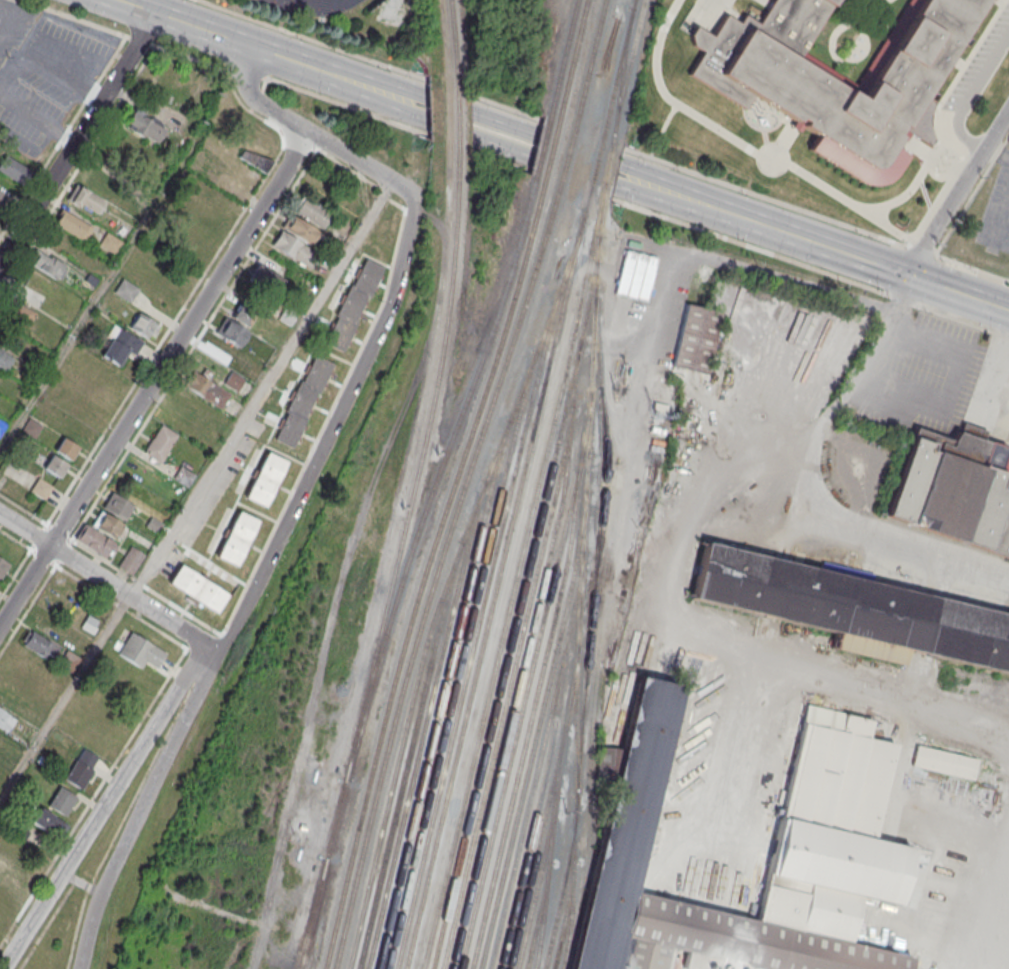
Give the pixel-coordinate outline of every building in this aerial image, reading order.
[(851,93),(913,0),(980,0),(874,166),(754,88),(743,105),(688,69),(725,12),(754,30),(794,56),(851,93)] [(754,30),(773,0),(830,0),(794,56),(754,30)] [(121,124),(155,146),(166,128),(132,106),(121,124)] [(240,158),(266,172),(271,163),(246,148),(240,158)] [(22,186),(31,171),(5,155),(0,163),(0,172),(22,186)] [(105,201),(76,183),(66,198),(95,216),(105,201)] [(9,196),(0,191),(0,209),(9,196)] [(332,213),(303,194),(293,209),(322,228),(332,213)] [(92,227),(62,208),(53,222),(83,241),(92,227)] [(281,226),(309,246),(319,233),(291,213),(281,226)] [(317,252),(280,230),(271,245),(308,267),(317,252)] [(98,244),(113,254),(121,242),(106,232),(98,244)] [(27,264),(57,280),(66,265),(36,248),(27,264)] [(622,250),(641,254),(630,297),(625,295),(624,300),(629,301),(622,331),(607,327),(614,297),(620,299),(621,294),(612,292),(617,273),(614,272),(615,268),(618,269),(622,250)] [(366,259),(385,268),(370,298),(368,297),(356,321),(358,322),(343,352),(325,343),(338,317),(336,316),(351,285),(353,286),(366,259)] [(130,302),(139,288),(123,279),(114,292),(130,302)] [(229,314),(247,328),(262,309),(245,295),(229,314)] [(0,314),(22,332),(36,316),(14,298),(0,314)] [(683,302),(717,310),(702,372),(668,364),(683,302)] [(790,326),(784,343),(794,347),(805,316),(785,309),(780,323),(790,326)] [(129,328),(151,340),(160,324),(138,312),(129,328)] [(740,315),(740,345),(761,345),(761,315),(740,315)] [(215,332),(239,347),(248,332),(225,317),(215,332)] [(808,331),(828,339),(833,325),(813,318),(808,331)] [(127,354),(134,358),(144,342),(118,326),(100,356),(119,368),(127,354)] [(204,350),(226,364),(236,350),(213,335),(204,350)] [(821,356),(826,343),(807,336),(802,349),(821,356)] [(777,358),(781,347),(773,343),(768,355),(777,358)] [(5,371),(0,368),(0,349),(13,357),(5,371)] [(813,374),(818,361),(798,353),(794,366),(813,374)] [(316,356),(334,365),(319,395),(317,394),(306,418),(308,419),(293,449),(275,440),(288,413),(286,412),(300,382),(302,383),(316,356)] [(250,369),(239,361),(223,383),(235,391),(250,369)] [(221,410),(231,395),(193,370),(183,385),(221,410)] [(763,382),(755,380),(751,392),(759,395),(763,382)] [(22,429),(36,437),(42,425),(28,418),(22,429)] [(143,452),(160,463),(178,434),(160,423),(143,452)] [(883,514),(1008,558),(1008,491),(998,487),(1003,473),(998,471),(1006,446),(958,430),(951,439),(914,426),(883,514)] [(63,438),(79,448),(70,461),(55,451),(63,438)] [(267,453),(287,463),(265,508),(245,499),(267,453)] [(52,456),(68,466),(59,479),(44,469),(52,456)] [(38,478),(53,487),(44,500),(30,491),(38,478)] [(133,504),(112,491),(102,506),(123,520),(133,504)] [(76,541),(107,558),(126,525),(100,511),(91,527),(85,524),(76,541)] [(239,512),(258,522),(236,567),(217,558),(239,512)] [(703,542),(1008,615),(1008,673),(690,597),(703,542)] [(118,567),(132,575),(144,554),(131,545),(118,567)] [(10,563),(0,557),(0,578),(1,578),(10,563)] [(169,584),(180,566),(228,596),(216,614),(169,584)] [(59,647),(30,627),(20,642),(49,661),(59,647)] [(117,653),(143,668),(148,661),(157,667),(166,652),(130,631),(117,653)] [(873,838),(895,743),(802,723),(755,920),(636,891),(684,686),(638,676),(569,968),(664,968),(669,947),(684,951),(680,968),(684,968),(749,968),(750,966),(762,968),(908,968),(911,955),(848,941),(859,897),(884,902),(898,844),(873,838)] [(736,708),(719,703),(716,715),(733,720),(736,708)] [(0,708),(0,745),(14,715),(0,708)] [(765,720),(754,717),(746,747),(757,750),(765,720)] [(710,737),(730,739),(732,725),(711,723),(710,737)] [(765,751),(787,757),(791,743),(769,738),(765,751)] [(728,745),(707,743),(706,756),(726,759),(728,745)] [(972,779),(977,758),(916,746),(912,766),(972,779)] [(99,757),(82,747),(64,778),(81,788),(99,757)] [(700,769),(720,776),(724,765),(703,758),(700,769)] [(784,772),(761,768),(755,801),(778,805),(784,772)] [(713,810),(717,793),(720,779),(699,774),(693,806),(713,810)] [(749,781),(729,780),(728,791),(748,793),(749,781)] [(47,805),(64,815),(77,796),(59,785),(47,805)] [(67,824),(40,806),(31,821),(58,838),(67,824)] [(704,848),(714,818),(693,811),(684,842),(704,848)] [(734,848),(742,819),(722,813),(714,843),(734,848)] [(24,837),(27,831),(20,827),(17,832),(24,837)] [(6,878),(15,864),(0,854),(0,875),(6,878)] [(714,881),(719,869),(712,866),(707,878),(714,881)] [(1008,944),(1002,953),(984,942),(969,968),(1008,968),(1008,945),(1008,944)]
